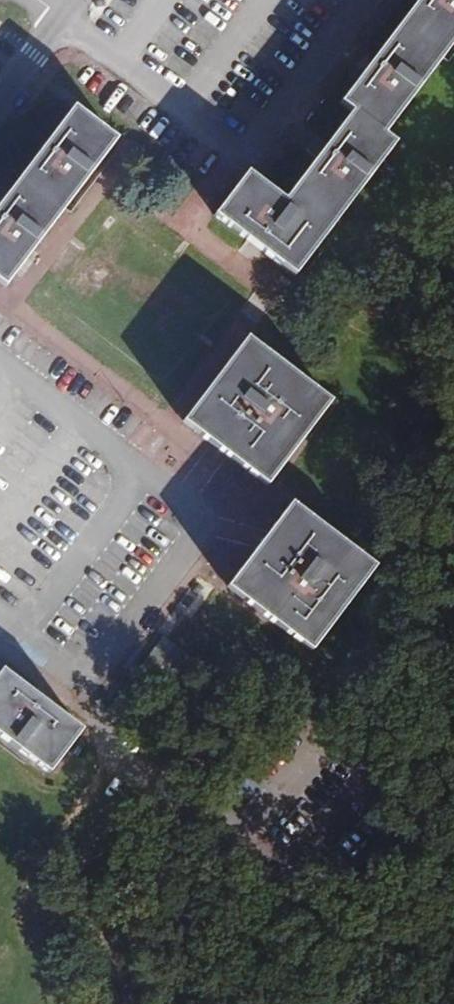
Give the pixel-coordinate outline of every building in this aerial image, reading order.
[(350,112),(284,200),(260,183),(247,172),(232,192),(214,216),(294,277),(395,144),(384,136),(453,43),(453,0),(418,0),(339,104),(350,112)] [(116,141),(74,108),(0,205),(0,283),(5,287),(116,141)] [(331,403),(248,340),(184,423),(268,486),(331,403)] [(374,568),(290,504),(228,587),(311,651),(374,568)] [(159,636),(105,710),(129,728),(183,653),(159,636)] [(49,773),(81,730),(1,670),(0,672),(0,736),(49,773)]
